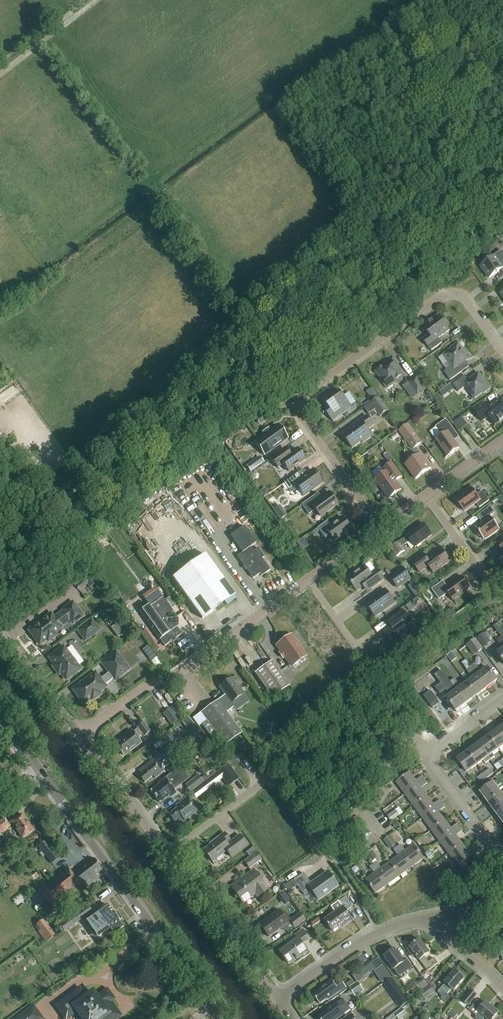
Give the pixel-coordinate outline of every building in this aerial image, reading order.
[(495,255),(481,265),(489,278),(501,269),(502,272),(502,266),(495,255)] [(432,351),(443,343),(439,338),(450,330),(439,315),(424,326),(430,334),(424,339),(432,351)] [(451,380),(463,372),(459,366),(469,359),(463,350),(464,350),(459,342),(451,348),(452,349),(438,359),(447,370),(444,372),(451,380)] [(387,390),(394,386),(392,384),(404,376),(397,365),(398,364),(393,358),(386,362),(387,364),(376,371),(384,383),(383,384),(387,390)] [(486,382),(479,373),(469,380),(465,375),(453,384),(459,392),(466,387),(475,399),(483,393),(484,394),(492,388),(486,381),(486,382)] [(426,390),(416,376),(408,382),(418,396),(426,390)] [(373,401),(379,397),(372,388),(366,392),(373,401)] [(352,407),(340,389),(329,397),(328,395),(323,399),(330,408),(325,411),(333,421),(352,407)] [(380,417),(389,410),(379,397),(370,404),(366,406),(364,408),(372,419),(377,414),(374,411),(375,410),(380,417)] [(499,399),(488,407),(485,402),(474,410),(483,421),(489,416),(495,425),(502,419),(502,404),(499,399)] [(362,443),(373,436),(368,429),(374,425),(367,415),(351,427),(352,428),(343,435),(352,448),(361,442),(362,443)] [(458,432),(467,425),(461,417),(452,424),(458,432)] [(448,456),(459,448),(452,438),(457,434),(446,419),(436,427),(442,436),(437,440),(448,456)] [(416,479),(431,468),(416,448),(423,443),(409,423),(398,431),(416,457),(405,464),(416,479)] [(287,438),(277,426),(270,431),(268,428),(262,433),(264,436),(255,442),(265,454),(287,438)] [(297,448),(289,454),(285,448),(270,458),(277,468),(283,464),(288,472),(305,460),(297,448)] [(250,473),(264,463),(259,456),(246,466),(250,473)] [(402,489),(397,482),(397,479),(402,476),(392,462),(383,469),(385,472),(375,480),(376,482),(375,482),(378,487),(379,486),(389,499),(402,489)] [(313,471),(299,480),(295,475),(284,483),(291,494),(298,489),(303,496),(321,483),(313,471)] [(264,497),(269,493),(265,488),(260,492),(264,497)] [(477,495),(472,489),(456,500),(464,511),(475,503),(479,508),(489,501),(482,491),(477,495)] [(236,508),(239,505),(235,500),(236,499),(231,492),(226,496),(231,503),(232,502),(236,508)] [(337,505),(329,493),(318,500),(315,495),(301,505),(308,515),(315,510),(320,517),(337,505)] [(485,540),(499,530),(490,517),(495,513),(490,507),(477,516),(481,522),(475,527),(479,533),(479,534),(480,534),(479,537),(483,537),(485,540)] [(350,530),(341,517),(330,525),(327,521),(317,528),(324,538),(329,534),(334,542),(350,530)] [(410,541),(415,547),(432,535),(423,524),(406,536),(407,536),(390,548),(396,557),(405,551),(402,547),(410,541)] [(253,551),(250,547),(256,543),(244,526),(230,536),(242,553),(237,556),(253,579),(260,574),(262,576),(270,570),(262,559),(264,557),(257,548),(253,551)] [(450,561),(442,549),(427,560),(423,554),(412,562),(419,573),(428,566),(433,573),(450,561)] [(205,555),(173,578),(202,620),(235,596),(205,555)] [(370,563),(365,566),(347,578),(357,591),(366,583),(371,589),(384,579),(377,569),(375,571),(370,563)] [(414,583),(403,568),(392,575),(387,569),(385,571),(398,589),(409,581),(411,585),(414,583)] [(89,589),(95,584),(88,576),(75,586),(79,591),(87,586),(89,589)] [(469,588),(461,576),(447,587),(443,581),(431,589),(439,600),(448,593),(453,600),(469,588)] [(375,617),(394,603),(385,590),(366,603),(375,617)] [(180,604),(173,595),(165,601),(163,598),(150,607),(149,606),(140,612),(164,646),(182,634),(177,627),(178,626),(178,620),(171,610),(180,604)] [(72,623),(82,616),(72,602),(62,610),(63,611),(53,618),(50,614),(29,631),(39,644),(46,639),(47,641),(55,635),(54,633),(61,628),(60,627),(69,620),(72,623)] [(406,606),(409,611),(415,608),(411,602),(406,606)] [(451,608),(443,615),(447,621),(452,617),(456,614),(451,608)] [(396,646),(411,636),(406,627),(412,622),(404,610),(386,622),(390,627),(385,631),(396,646)] [(85,640),(98,630),(91,620),(77,630),(85,640)] [(116,624),(111,629),(118,638),(124,634),(116,624)] [(482,633),(476,638),(483,648),(490,643),(482,633)] [(291,666),(305,656),(290,636),(277,645),(291,666)] [(474,655),(483,649),(475,639),(467,645),(474,655)] [(146,656),(152,652),(148,646),(142,651),(146,656)] [(65,679),(79,669),(63,648),(49,658),(54,665),(53,666),(58,674),(60,672),(65,679)] [(114,683),(131,670),(116,651),(100,664),(108,674),(100,680),(95,673),(73,690),(83,703),(90,698),(92,700),(99,694),(98,692),(105,687),(104,686),(112,680),(114,683)] [(152,658),(160,667),(165,662),(157,654),(152,658)] [(272,698),(289,686),(271,661),(255,673),(272,698)] [(471,666),(487,688),(497,680),(487,667),(481,672),(475,663),(471,666)] [(477,695),(487,688),(471,666),(466,669),(473,678),(467,682),(477,695)] [(428,691),(437,685),(428,673),(420,680),(428,691)] [(477,695),(467,682),(461,687),(454,678),(450,681),(466,703),(477,695)] [(231,703),(242,695),(230,679),(219,686),(231,703)] [(456,711),(466,703),(450,681),(446,685),(452,693),(446,697),(456,711)] [(431,691),(423,697),(432,709),(440,703),(431,691)] [(225,745),(242,733),(218,700),(201,712),(225,745)] [(178,721),(170,709),(162,714),(171,726),(178,721)] [(144,736),(150,732),(143,723),(137,728),(138,729),(133,732),(132,731),(115,744),(123,755),(140,743),(137,738),(142,735),(144,736)] [(502,745),(502,733),(499,728),(489,736),(498,749),(502,745)] [(489,736),(478,744),(488,757),(490,760),(495,757),(492,754),(498,749),(489,736)] [(490,760),(488,757),(478,744),(468,751),(477,764),(483,760),(485,764),(490,760)] [(172,752),(169,749),(167,751),(167,750),(154,760),(139,771),(141,774),(138,776),(144,783),(152,776),(154,778),(163,771),(162,770),(174,759),(170,754),(172,752)] [(471,769),(477,764),(468,751),(457,759),(462,767),(458,770),(463,777),(467,774),(469,777),(474,773),(471,769)] [(227,765),(204,783),(208,789),(221,778),(228,787),(238,779),(227,765)] [(483,773),(487,778),(493,773),(490,768),(483,773)] [(175,771),(165,778),(158,783),(159,785),(151,791),(160,803),(168,796),(169,798),(175,793),(171,788),(182,781),(175,771)] [(405,794),(425,779),(422,776),(416,781),(409,772),(396,782),(405,794)] [(481,783),(487,778),(483,773),(477,778),(481,783)] [(190,793),(204,783),(198,775),(185,786),(190,793)] [(414,806),(427,796),(421,788),(427,783),(425,779),(405,794),(414,806)] [(488,803),(501,793),(497,787),(501,784),(498,779),(480,792),(488,803)] [(502,808),(502,796),(501,793),(488,803),(496,813),(502,808)] [(423,818),(442,803),(440,800),(433,805),(427,796),(414,806),(423,818)] [(184,821),(198,810),(187,797),(175,806),(177,808),(168,814),(174,822),(176,820),(177,822),(182,818),(184,821)] [(431,830),(445,820),(438,811),(445,807),(442,803),(423,818),(431,830)] [(395,810),(387,816),(390,822),(399,816),(395,810)] [(13,825),(22,839),(33,831),(22,814),(19,816),(7,824),(4,819),(0,822),(0,833),(13,825)] [(400,825),(396,820),(391,823),(394,826),(395,828),(400,825)] [(440,842),(460,827),(457,824),(451,828),(445,820),(431,830),(440,842)] [(449,853),(462,844),(456,835),(462,831),(460,827),(440,842),(449,853)] [(246,845),(239,835),(226,845),(224,843),(228,840),(223,833),(212,841),(213,843),(203,850),(212,861),(226,851),(230,857),(246,845)] [(423,848),(429,844),(424,838),(417,843),(422,849),(423,848)] [(46,841),(37,848),(45,857),(53,850),(46,841)] [(397,847),(411,867),(424,858),(414,844),(405,851),(401,844),(397,847)] [(462,844),(449,853),(458,866),(477,851),(475,847),(468,852),(462,844)] [(255,852),(251,847),(244,853),(248,857),(255,852)] [(399,875),(411,867),(397,847),(394,849),(398,856),(390,862),(399,875)] [(377,859),(371,850),(366,854),(372,863),(377,859)] [(249,870),(261,861),(255,853),(243,862),(249,870)] [(102,870),(94,859),(73,875),(68,867),(37,891),(52,911),(85,886),(85,887),(97,878),(95,875),(102,870)] [(399,875),(390,862),(381,868),(377,862),(373,864),(387,884),(399,875)] [(375,893),(387,884),(373,864),(369,867),(374,873),(365,880),(375,893)] [(258,897),(268,889),(253,870),(231,887),(242,903),(255,893),(258,897)] [(337,887),(327,872),(310,884),(303,873),(285,886),(284,885),(283,886),(287,893),(297,886),(303,895),(310,891),(317,901),(337,887)] [(343,926),(351,920),(345,911),(351,907),(344,897),(337,902),(341,907),(323,920),(331,932),(341,924),(343,926)] [(113,913),(107,905),(85,920),(97,937),(110,928),(114,934),(124,927),(119,920),(121,919),(117,912),(115,914),(114,912),(113,913)] [(87,906),(68,919),(72,926),(92,912),(87,906)] [(268,937),(287,922),(278,910),(259,925),(268,937)] [(305,921),(299,913),(288,921),(294,929),(305,921)] [(308,921),(312,927),(319,922),(315,916),(308,921)] [(34,927),(46,942),(55,935),(43,920),(34,927)] [(311,928),(308,923),(303,926),(307,931),(311,928)] [(297,959),(307,951),(302,944),(309,939),(302,930),(295,935),(297,938),(279,951),(287,963),(296,957),(297,959)] [(430,953),(420,939),(414,943),(412,943),(409,944),(407,946),(407,949),(410,958),(416,955),(420,960),(428,971),(438,963),(434,958),(429,962),(425,956),(430,953)] [(404,972),(399,966),(404,962),(394,949),(384,956),(394,969),(399,976),(404,972)] [(356,982),(380,965),(375,958),(351,975),(356,982)] [(385,969),(383,965),(376,970),(378,974),(385,969)] [(421,975),(414,965),(407,970),(416,982),(423,977),(421,975)] [(454,991),(464,978),(455,970),(444,983),(444,984),(437,993),(446,1000),(449,996),(447,995),(451,989),(454,991)] [(429,976),(426,971),(421,975),(423,977),(429,985),(433,978),(432,976),(429,976)] [(392,978),(384,984),(388,990),(396,984),(392,978)] [(335,985),(331,980),(319,989),(320,990),(313,995),(319,1004),(326,999),(327,1000),(346,987),(341,981),(335,985)] [(367,988),(361,980),(358,982),(355,984),(353,981),(348,985),(349,987),(349,988),(355,997),(364,991),(363,990),(367,988)] [(424,1000),(435,993),(430,985),(419,993),(420,994),(417,996),(421,1001),(424,999),(424,1000)] [(79,990),(57,1006),(66,1018),(76,1011),(82,1018),(114,1018),(119,1016),(108,1002),(112,999),(106,991),(96,999),(92,993),(85,998),(79,990)] [(468,1005),(477,994),(471,990),(462,1001),(468,1005)] [(396,1002),(400,1007),(409,1001),(404,996),(396,1002)] [(343,999),(337,1003),(336,1002),(324,1011),(325,1012),(318,1017),(319,1018),(337,1018),(344,1014),(344,1013),(350,1009),(343,999)] [(482,1006),(477,1001),(472,1007),(478,1012),(477,1012),(478,1013),(476,1016),(475,1018),(484,1018),(485,1018),(486,1018),(493,1018),(498,1012),(486,1002),(482,1006)] [(41,1018),(32,1007),(16,1018),(40,1018),(41,1018)] [(402,1009),(402,1008),(396,1013),(394,1014),(397,1018),(402,1018),(407,1015),(402,1009)]
